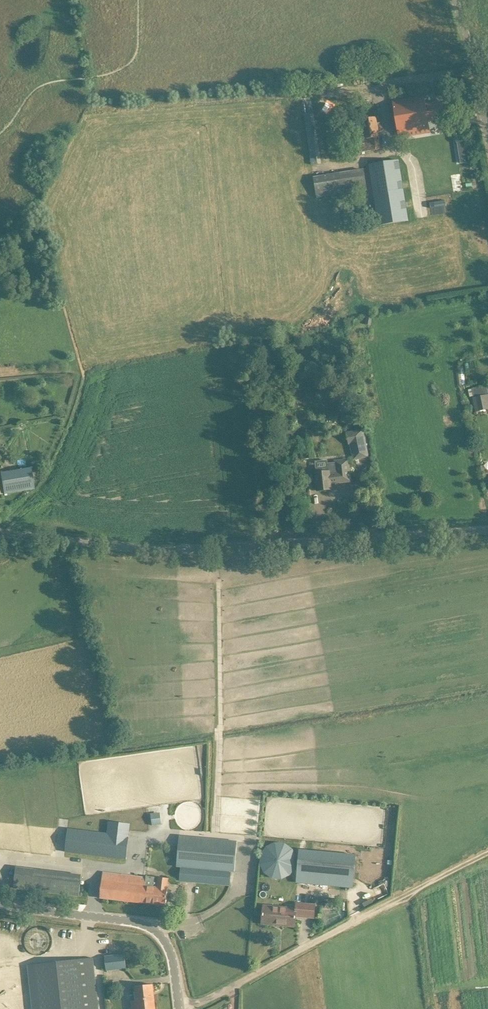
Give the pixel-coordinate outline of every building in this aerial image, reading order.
[(398,137),(425,133),(430,132),(428,122),(447,119),(444,101),(426,104),(424,97),(392,102),(398,137)] [(305,113),(312,164),(319,163),(312,112),(305,113)] [(376,117),(351,121),(357,153),(381,149),(376,117)] [(459,142),(462,162),(472,161),(468,140),(459,142)] [(398,160),(369,165),(379,225),(408,220),(398,160)] [(367,190),(364,169),(313,177),(317,198),(367,190)] [(474,398),(476,410),(487,407),(487,395),(474,398)] [(357,443),(350,445),(351,449),(358,448),(361,459),(367,458),(361,429),(355,431),(357,443)] [(328,470),(316,471),(316,473),(317,481),(318,491),(331,489),(330,483),(350,481),(349,471),(348,460),(335,462),(335,463),(328,464),(328,470)] [(0,473),(2,484),(4,494),(34,489),(31,469),(0,473)] [(161,816),(152,817),(153,825),(162,824),(161,816)] [(68,829),(65,852),(126,859),(128,836),(130,824),(109,822),(108,834),(68,829)] [(230,885),(231,871),(234,871),(237,841),(179,836),(177,866),(181,867),(180,881),(230,885)] [(298,878),(353,883),(355,855),(300,850),(298,878)] [(81,876),(16,868),(14,888),(79,895),(81,876)] [(103,872),(101,888),(100,898),(166,906),(168,888),(167,888),(169,878),(146,876),(146,877),(103,872)] [(297,909),(296,916),(314,918),(315,905),(297,903),(296,909),(297,909)] [(295,927),(296,916),(297,909),(296,909),(264,906),(262,924),(295,927)] [(125,954),(105,957),(106,970),(126,968),(125,954)] [(37,974),(41,1008),(98,1008),(93,958),(36,964),(37,974)] [(153,984),(135,986),(136,1001),(131,1001),(132,1008),(155,1008),(153,984)]
